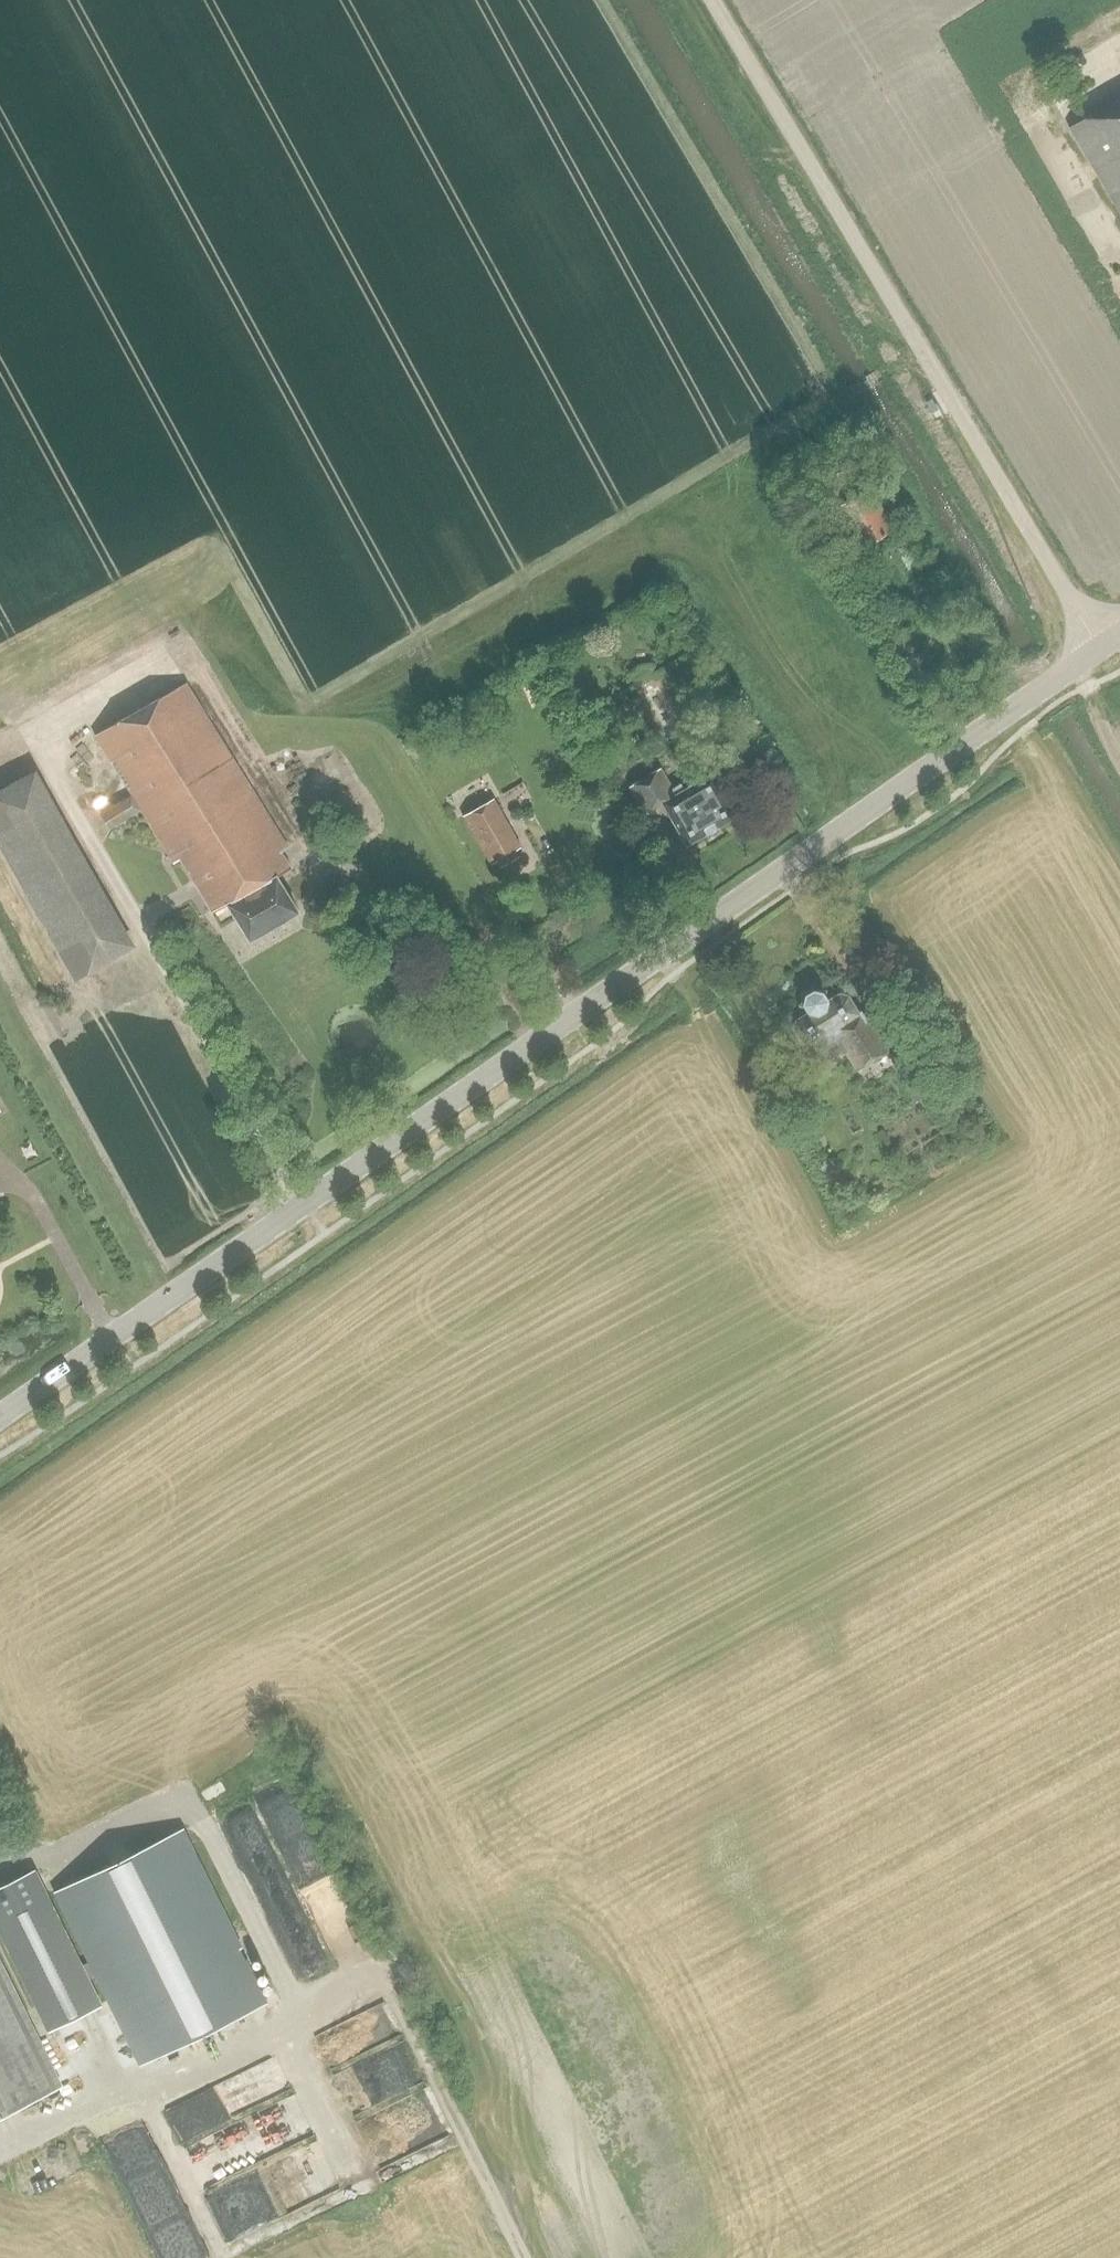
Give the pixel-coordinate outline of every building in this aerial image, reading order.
[(1119,219),(1119,99),(1068,130),(1119,219)] [(866,546),(891,530),(883,517),(886,515),(868,488),(841,505),(866,546)] [(275,878),(289,870),(279,854),(286,850),(184,682),(94,736),(131,796),(100,815),(109,830),(140,812),(173,864),(178,861),(210,912),(225,903),(248,941),(296,912),(275,878)] [(34,767),(0,784),(0,849),(65,980),(125,951),(34,767)] [(686,847),(735,818),(711,778),(691,790),(687,784),(673,792),(660,771),(630,789),(647,817),(663,808),(686,847)] [(514,852),(521,848),(493,800),(464,817),(492,865),(497,861),(501,868),(518,858),(514,852)] [(855,1068),(888,1049),(869,1017),(865,1019),(861,1011),(856,1014),(846,997),(837,993),(827,999),(822,991),(812,987),(807,990),(801,1005),(805,1012),(795,1018),(793,1027),(814,1062),(835,1050),(829,1040),(836,1036),(855,1068)] [(181,1833),(60,1892),(94,1961),(83,1966),(37,1872),(0,1890),(0,1931),(49,2032),(103,2005),(92,1982),(101,1977),(143,2064),(265,2004),(181,1833)] [(61,2088),(0,1964),(0,2118),(61,2088)] [(153,2254),(165,2249),(169,2257),(204,2257),(150,2123),(108,2140),(153,2254)] [(236,2234),(343,2187),(325,2146),(218,2192),(236,2234)]
